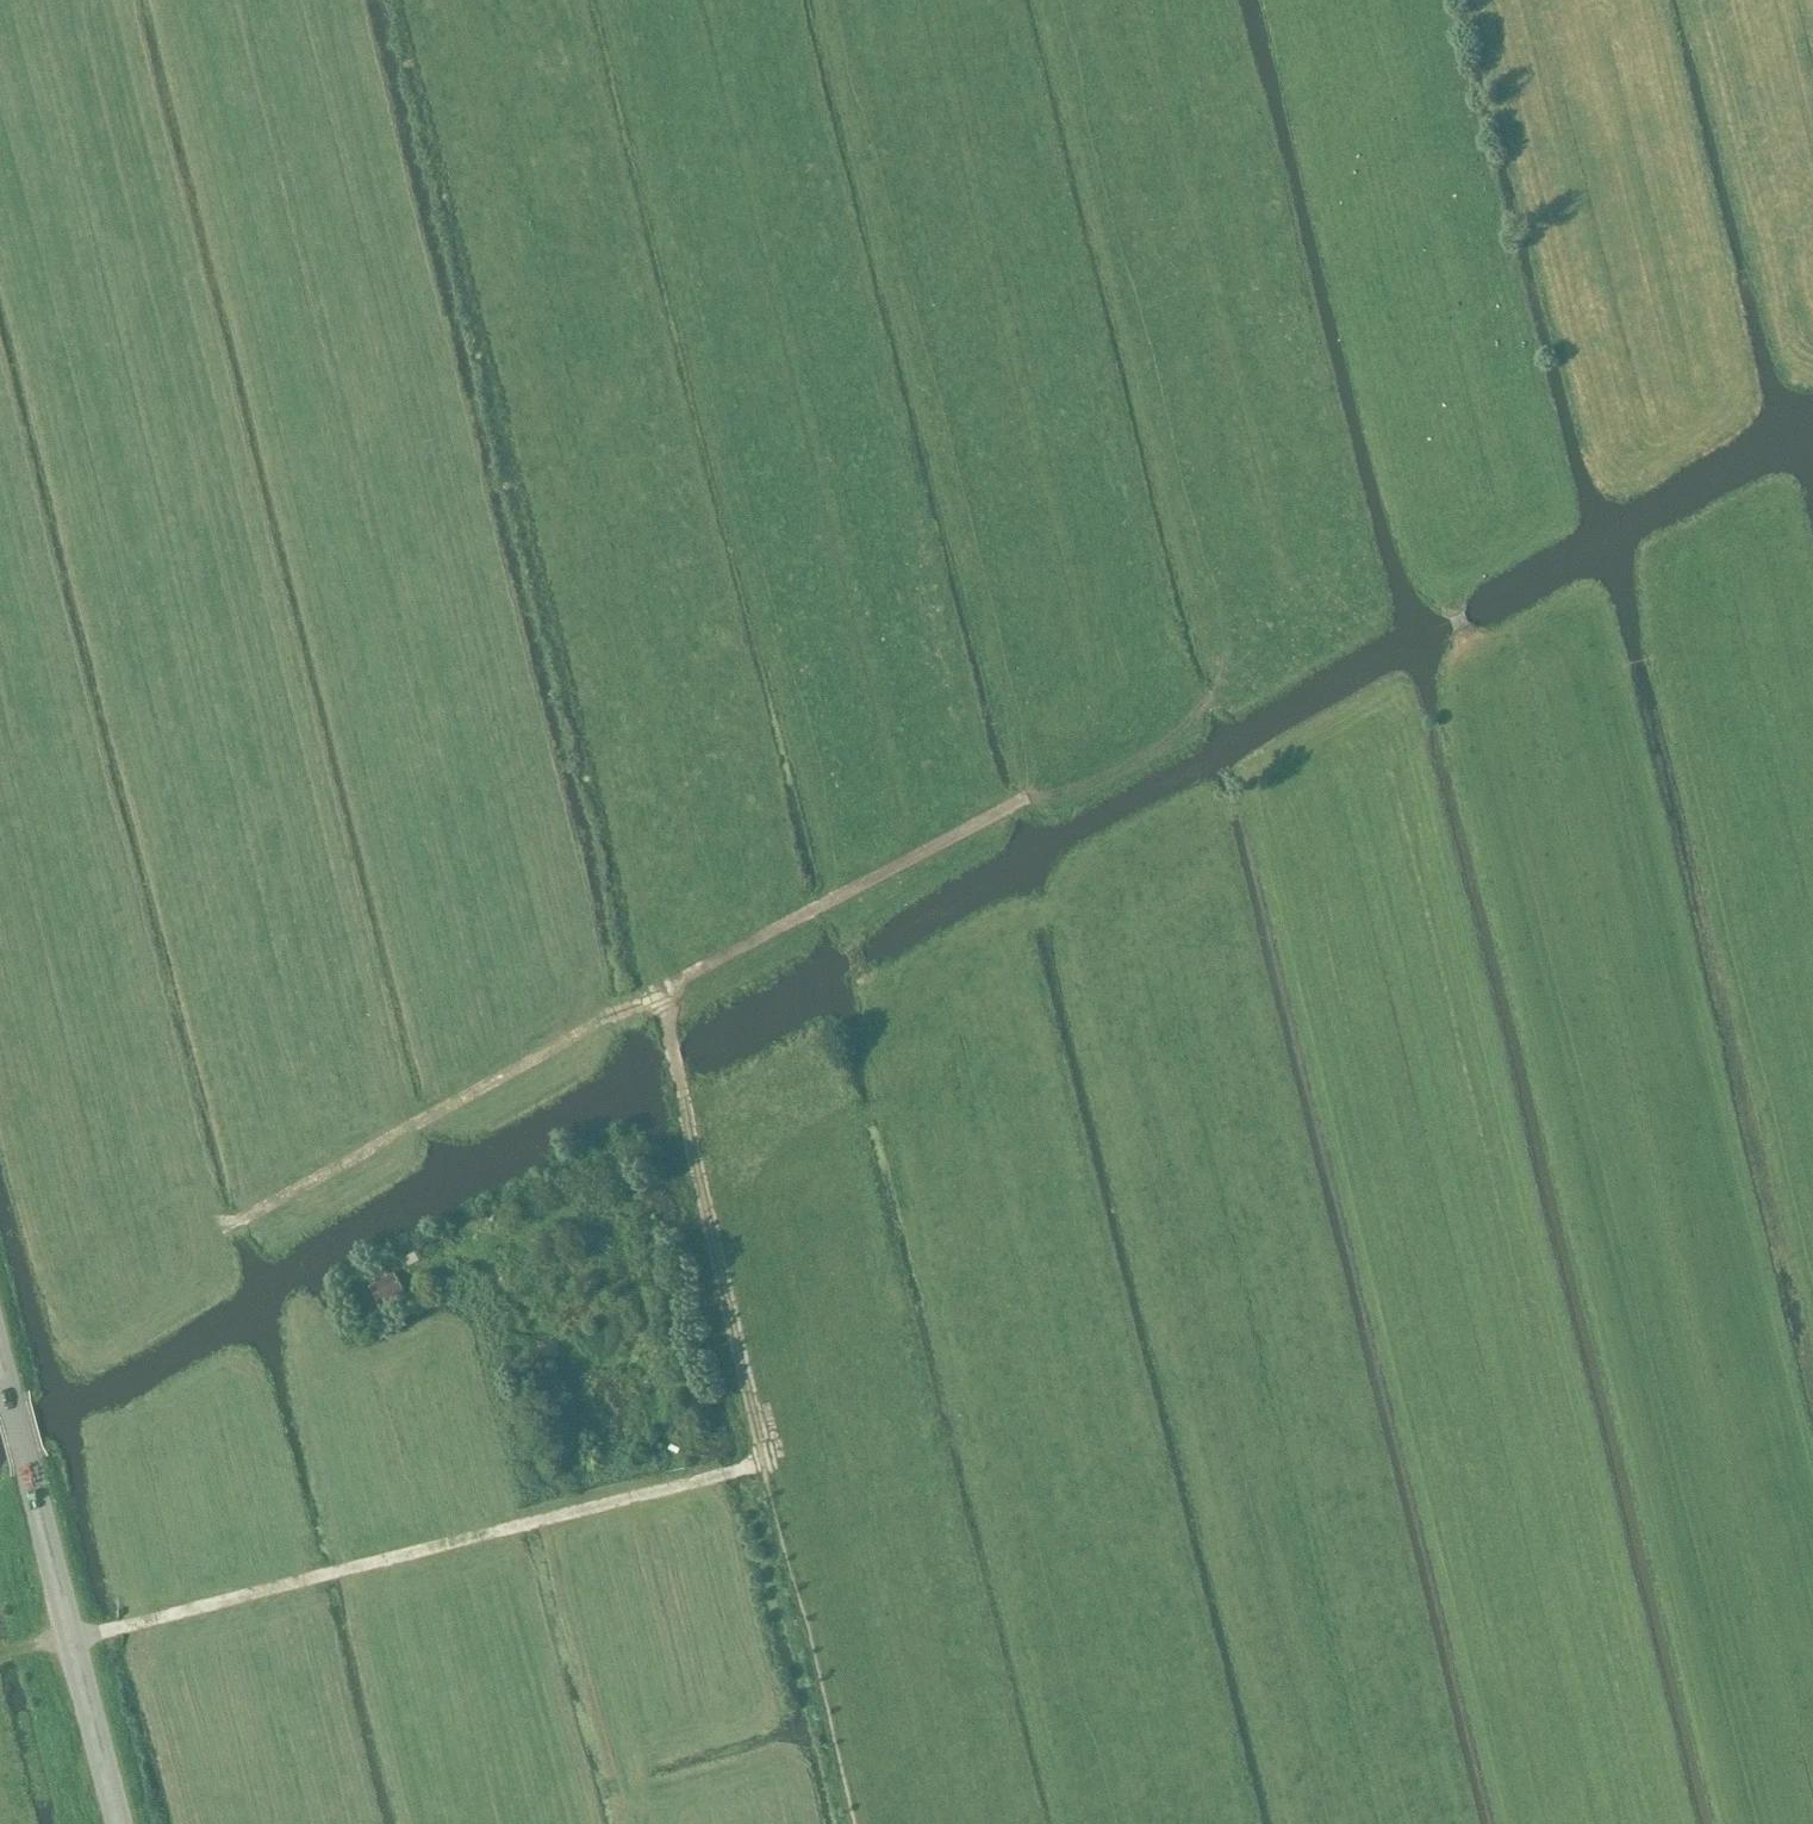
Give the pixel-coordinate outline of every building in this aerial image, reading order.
[(375,1283),(368,1287),(379,1308),(404,1294),(393,1274),(388,1277),(385,1271),(372,1278),(375,1283)]
